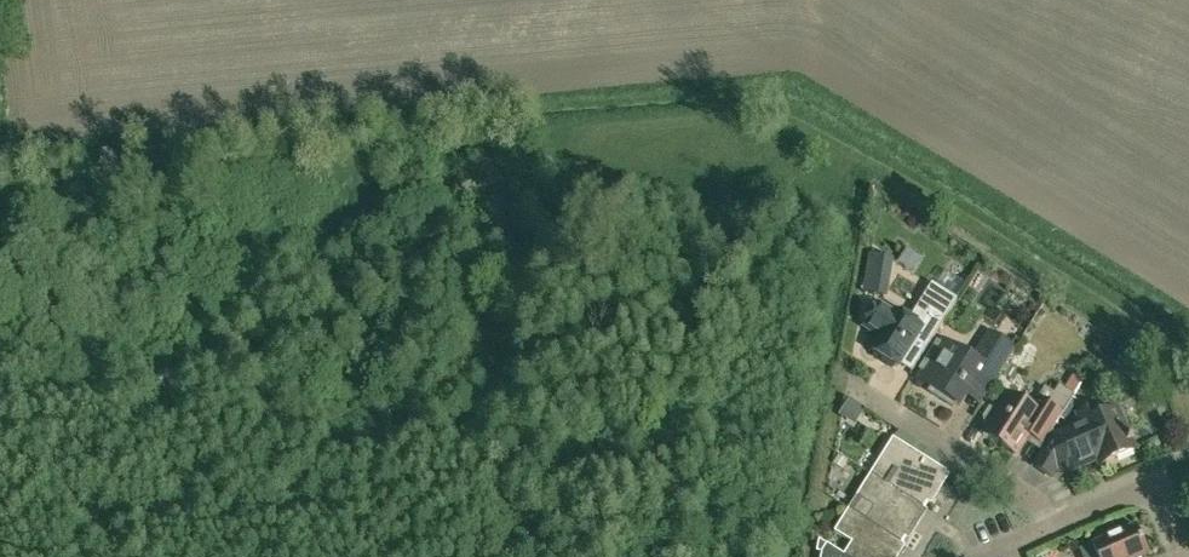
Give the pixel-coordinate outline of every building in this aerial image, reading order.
[(863,292),(883,296),(886,281),(866,277),(863,292)] [(929,345),(944,320),(960,296),(935,280),(910,319),(896,310),(894,313),(879,303),(864,326),(880,336),(871,350),(898,366),(917,337),(929,345)] [(992,386),(1007,362),(1019,343),(994,328),(974,359),(956,348),(944,340),(942,344),(937,341),(920,369),(924,371),(919,380),(931,387),(929,391),(953,407),(955,403),(960,406),(978,378),(992,386)] [(1017,455),(1029,437),(1043,445),(1075,394),(1060,385),(1048,403),(1039,398),(1033,408),(1009,393),(999,409),(995,407),(990,408),(983,418),(984,423),(988,425),(983,434),(1017,455)] [(1117,408),(1055,436),(1035,467),(1052,477),(1058,468),(1066,473),(1098,459),(1100,464),(1135,449),(1131,440),(1134,439),(1132,434),(1129,435),(1117,408)] [(893,438),(881,458),(871,474),(924,507),(947,471),(893,438)] [(849,460),(839,454),(833,463),(843,469),(849,460)] [(866,520),(902,542),(924,507),(871,474),(857,496),(860,498),(853,511),(866,519),(866,520)] [(866,519),(853,511),(849,508),(835,531),(852,542),(844,555),(847,556),(893,556),(902,542),(866,520),(866,519)] [(1150,556),(1136,526),(1092,545),(1096,553),(1094,556),(1147,556),(1150,556)] [(844,555),(827,544),(819,539),(817,551),(822,552),(821,556),(847,556),(844,555)]
